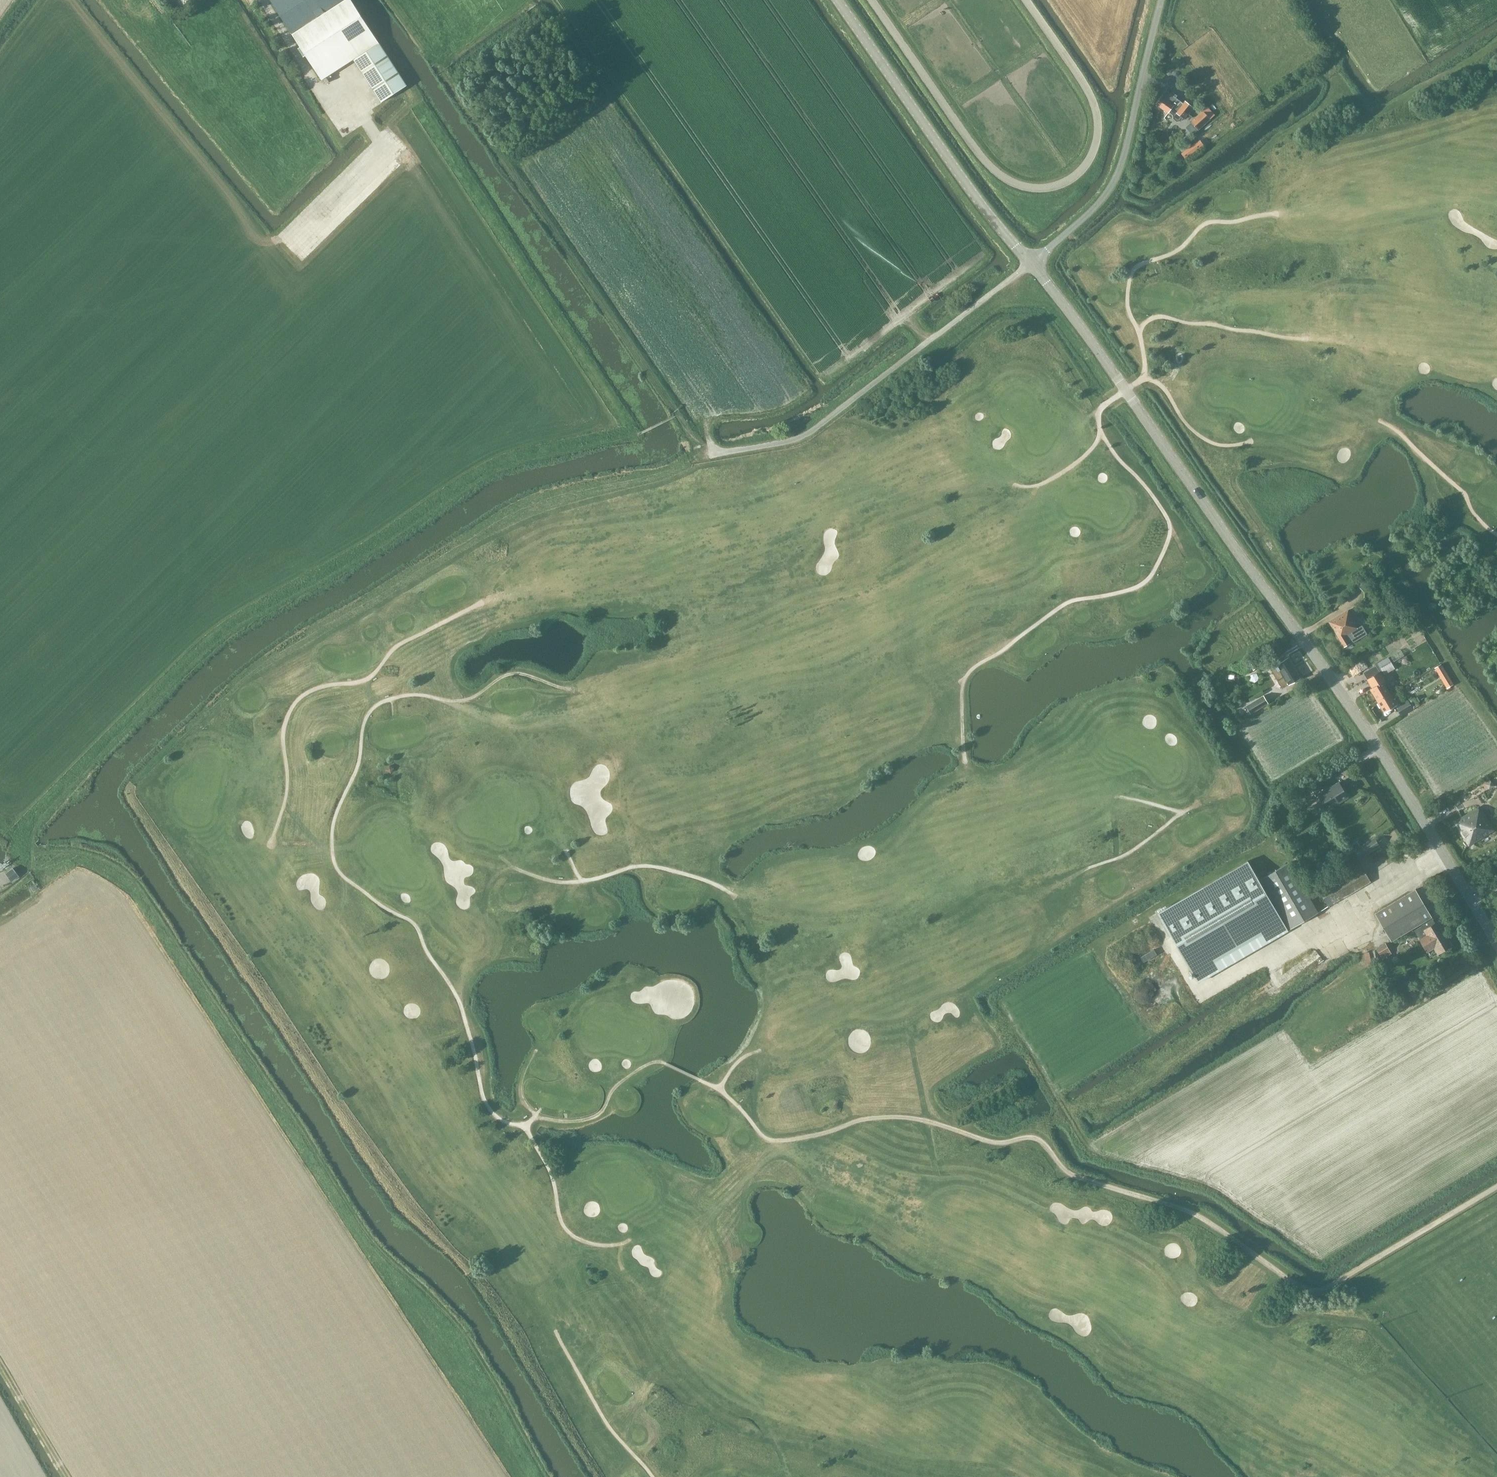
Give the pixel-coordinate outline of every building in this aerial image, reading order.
[(351,0),(270,0),(292,33),(322,80),(354,59),(381,103),(407,86),(351,0)] [(1182,104),(1180,102),(1165,91),(1155,105),(1167,114),(1168,113),(1172,116),(1172,120),(1176,122),(1180,122),(1183,118),(1184,120),(1193,107),(1185,101),(1182,104)] [(1198,130),(1210,120),(1202,111),(1190,122),(1198,130)] [(1205,147),(1200,140),(1181,153),(1186,160),(1205,147)] [(1376,578),(1369,570),(1355,583),(1362,591),(1376,578)] [(1358,628),(1348,611),(1329,622),(1344,647),(1366,634),(1362,626),(1358,628)] [(1275,660),(1267,664),(1282,688),(1289,684),(1289,685),(1299,678),(1287,658),(1278,664),(1275,660)] [(1395,668),(1390,661),(1380,668),(1384,675),(1395,668)] [(1435,667),(1447,688),(1453,685),(1441,664),(1435,667)] [(1375,665),(1363,673),(1367,680),(1366,680),(1371,688),(1369,689),(1376,701),(1390,693),(1383,682),(1385,681),(1380,672),(1375,665)] [(1390,693),(1376,701),(1383,713),(1397,705),(1398,704),(1395,698),(1393,699),(1390,693)] [(1250,714),(1268,703),(1264,696),(1246,707),(1250,714)] [(1407,700),(1395,708),(1400,716),(1412,709),(1407,700)] [(1326,809),(1347,797),(1338,783),(1331,787),(1325,777),(1309,787),(1316,797),(1318,796),(1326,809)] [(1478,808),(1454,822),(1468,846),(1493,831),(1478,808)] [(1357,841),(1353,844),(1356,849),(1355,850),(1360,858),(1365,855),(1379,847),(1373,838),(1360,846),(1357,841)] [(1289,862),(1261,879),(1259,880),(1248,860),(1157,913),(1198,983),(1288,931),(1267,894),(1269,893),(1290,929),(1317,913),(1289,862)] [(1328,906),(1370,882),(1360,866),(1318,890),(1328,906)] [(18,877),(13,869),(14,869),(13,868),(6,874),(5,873),(10,880),(9,881),(10,882),(17,876),(18,877)] [(1414,890),(1374,913),(1390,941),(1419,923),(1420,925),(1431,918),(1430,917),(1414,890)] [(1434,923),(1431,918),(1420,925),(1421,926),(1414,930),(1419,939),(1426,953),(1434,949),(1437,955),(1452,946),(1444,931),(1445,931),(1442,925),(1440,926),(1438,921),(1434,923)] [(1391,953),(1385,942),(1375,948),(1382,959),(1391,953)] [(1157,946),(1144,954),(1148,960),(1161,953),(1157,946)]
